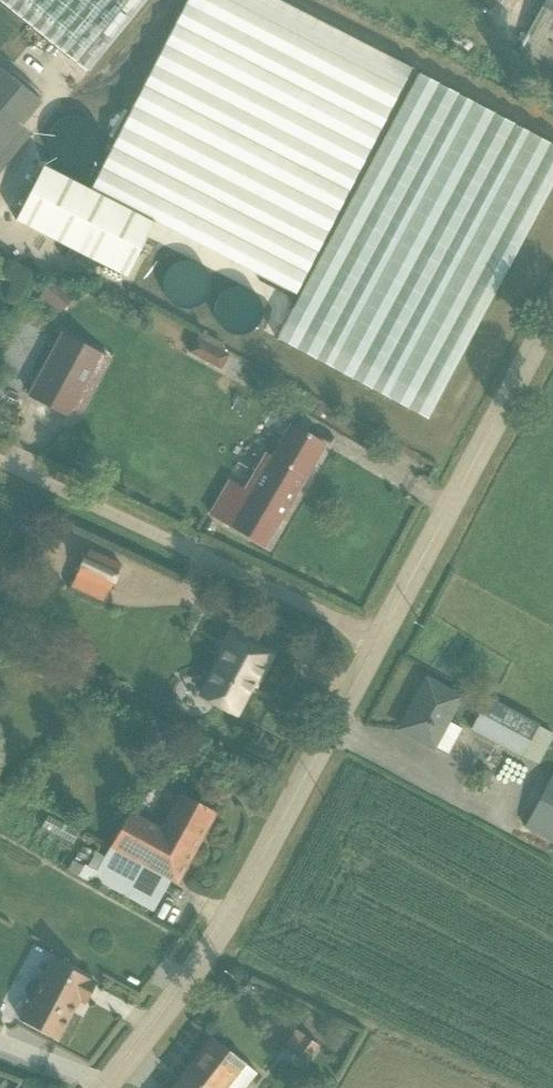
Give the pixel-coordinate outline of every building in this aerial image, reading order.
[(87,72),(145,0),(0,0),(0,3),(87,72)] [(273,0),(199,0),(103,181),(301,285),(270,343),(427,425),(552,187),(552,147),(273,0)] [(512,52),(552,75),(552,0),(541,0),(512,52)] [(31,142),(0,118),(0,180),(31,142)] [(36,282),(28,294),(48,308),(57,295),(36,282)] [(176,352),(210,365),(217,347),(183,334),(176,352)] [(29,412),(67,432),(102,366),(64,346),(29,412)] [(204,517),(258,548),(319,444),(283,423),(263,457),(257,453),(237,487),(225,481),(204,517)] [(81,559),(65,589),(97,606),(113,577),(81,559)] [(188,692),(231,718),(270,656),(227,630),(188,692)] [(390,730),(430,751),(460,695),(419,674),(390,730)] [(456,732),(526,763),(540,730),(503,713),(499,722),(467,707),(456,732)] [(528,819),(552,833),(552,773),(528,819)] [(99,849),(170,888),(210,814),(170,792),(151,827),(120,810),(99,849)] [(8,1018),(52,1043),(88,981),(45,956),(8,1018)] [(297,1031),(286,1046),(308,1063),(319,1047),(297,1031)] [(205,1038),(164,1087),(244,1087),(253,1077),(205,1038)]
